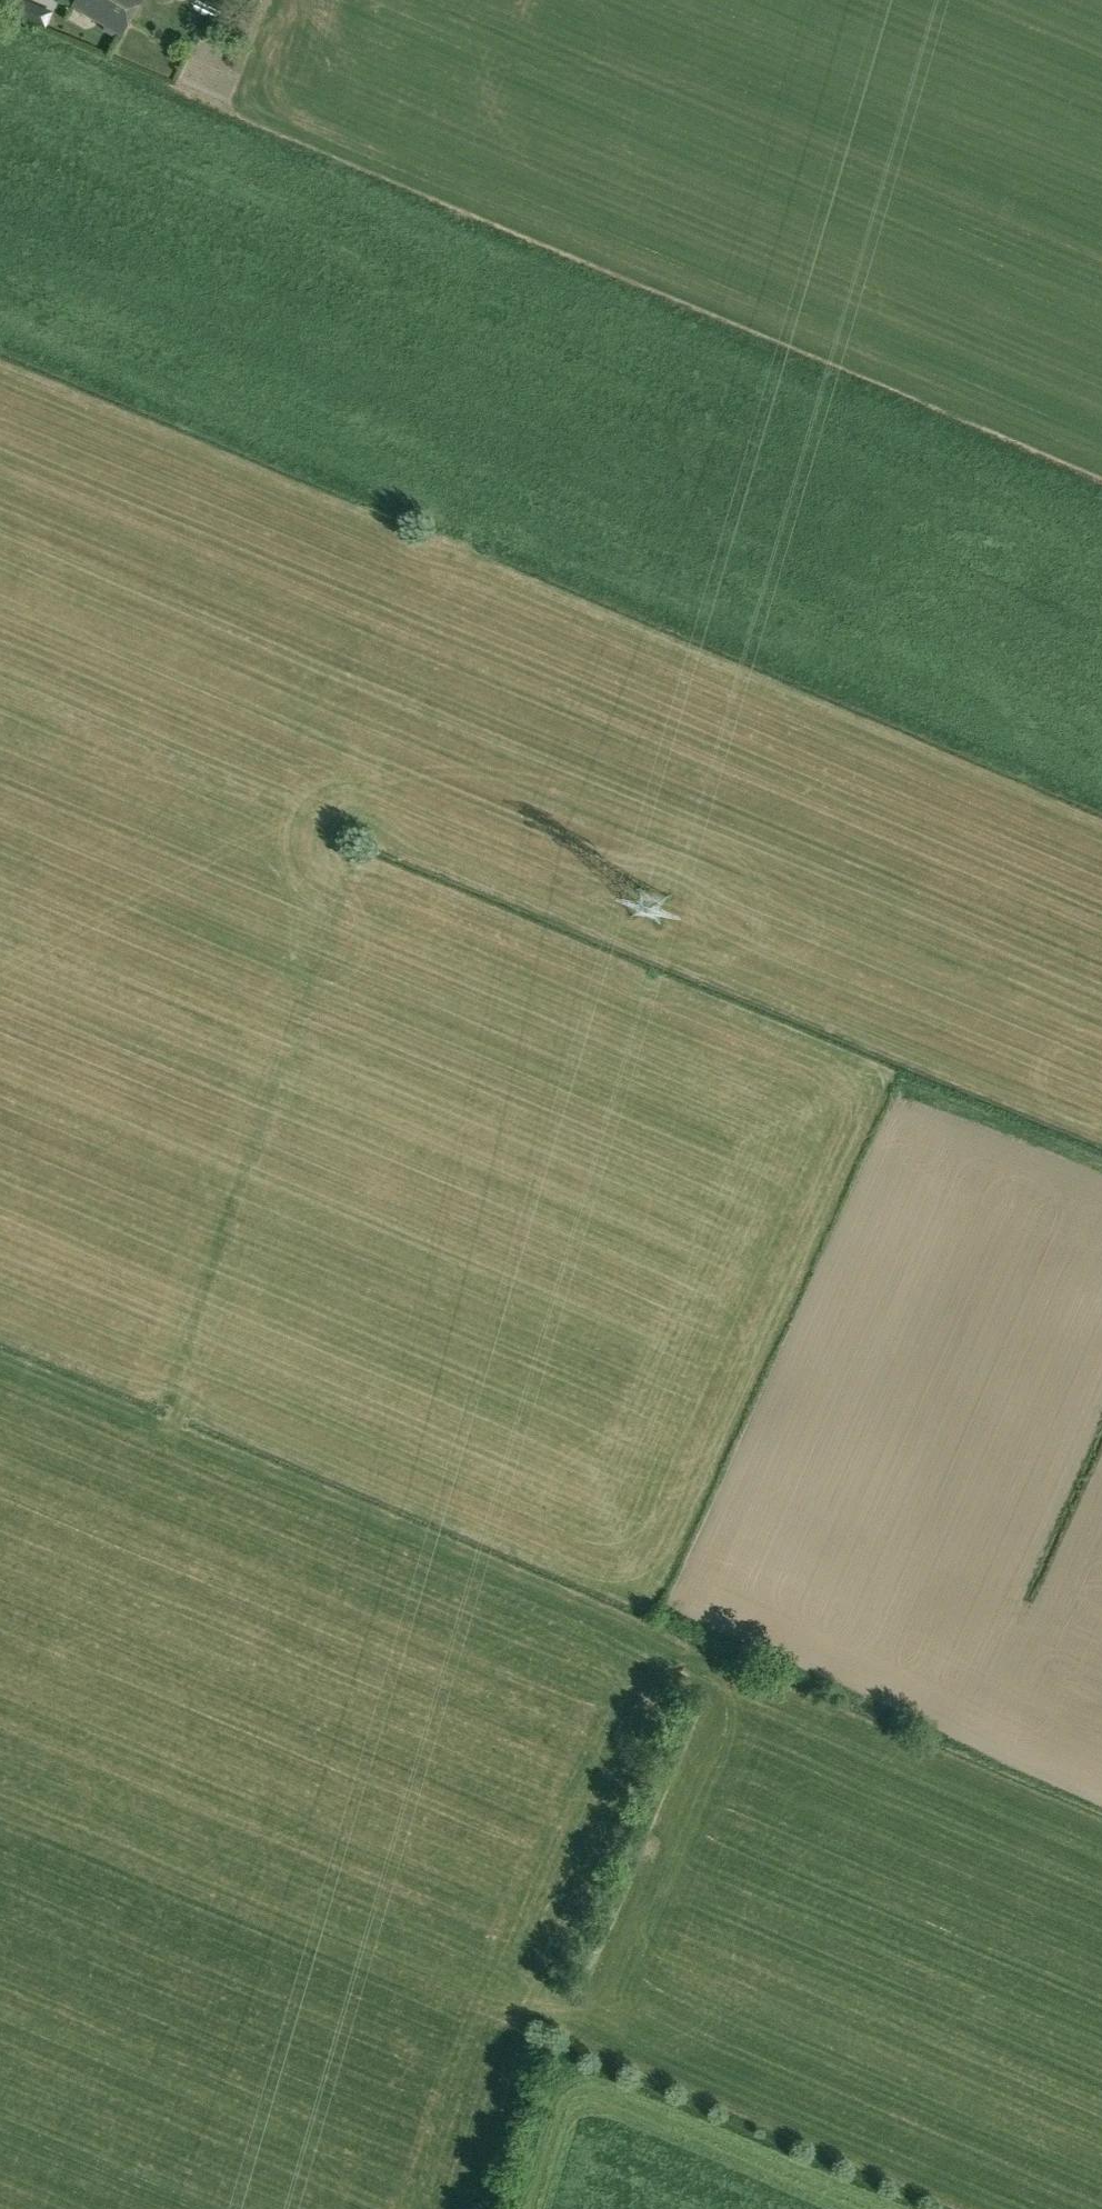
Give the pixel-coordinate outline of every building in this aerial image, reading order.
[(37,6),(23,0),(18,0),(12,15),(30,23),(37,6)] [(73,7),(120,36),(142,0),(77,0),(73,7)]
